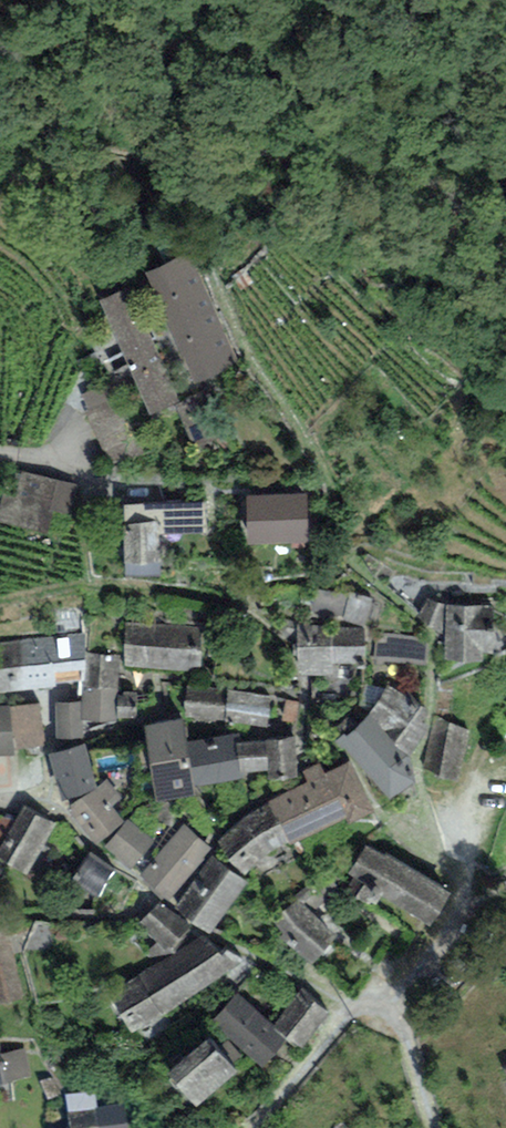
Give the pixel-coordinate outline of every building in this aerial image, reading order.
[(190,253),(146,273),(196,385),(241,364),(190,253)] [(127,288),(99,301),(150,414),(179,401),(127,288)] [(113,382),(80,395),(109,466),(141,452),(113,382)] [(227,444),(204,392),(175,405),(198,457),(227,444)] [(10,469),(0,512),(0,522),(65,537),(77,484),(10,469)] [(307,494),(246,495),(248,544),(308,543),(307,494)] [(203,501),(123,504),(126,577),(160,575),(159,543),(205,541),(203,501)] [(349,596),(315,587),(310,607),(344,615),(343,617),(367,623),(373,597),(350,591),(349,596)] [(446,603),(428,598),(418,618),(445,635),(446,603)] [(494,604),(446,603),(445,635),(444,661),(482,662),(482,652),(492,652),(494,604)] [(203,627),(126,622),(123,666),(200,671),(203,627)] [(370,626),(298,626),(298,674),(337,674),(337,664),(370,664),(370,626)] [(56,687),(56,684),(83,681),(84,654),(86,633),(0,643),(0,694),(56,687)] [(425,664),(427,637),(375,633),(374,660),(425,664)] [(82,702),(56,702),(56,739),(84,739),(84,720),(115,721),(118,655),(84,654),(83,681),(82,702)] [(185,717),(225,722),(228,689),(188,684),(185,717)] [(428,710),(387,685),(368,715),(410,754),(423,738),(428,710)] [(228,689),(225,722),(268,727),(270,696),(228,689)] [(14,755),(14,750),(46,748),(40,703),(0,705),(0,756),(14,755)] [(415,784),(410,754),(368,715),(346,737),(343,734),(334,744),(343,753),(346,749),(390,800),(415,784)] [(186,742),(183,719),(143,725),(155,801),(159,801),(194,795),(193,787),(186,742)] [(468,730),(436,720),(422,770),(457,778),(468,730)] [(237,742),(242,742),(241,732),(186,742),(193,787),(245,779),(245,773),(240,773),(237,742)] [(242,742),(237,742),(240,773),(245,773),(267,770),(268,780),(299,777),(295,737),(242,742)] [(85,743),(48,755),(61,801),(87,795),(97,787),(85,743)] [(288,841),(290,846),(347,817),(350,822),(374,810),(350,762),(325,774),(320,763),(302,772),(308,783),(268,802),(288,841)] [(87,795),(71,808),(98,842),(125,820),(113,805),(122,798),(107,779),(97,787),(87,795)] [(266,852),(288,841),(268,802),(239,821),(218,843),(245,875),(266,852)] [(25,875),(56,824),(25,806),(0,846),(0,859),(25,875)] [(153,843),(128,820),(105,846),(130,868),(153,843)] [(212,850),(184,825),(140,874),(168,899),(212,850)] [(430,927),(451,893),(386,853),(384,857),(366,846),(348,874),(354,878),(345,892),(367,905),(370,901),(376,904),(381,896),(430,927)] [(117,870),(90,851),(72,877),(99,896),(117,870)] [(247,881),(211,855),(175,904),(211,930),(247,881)] [(191,929),(157,902),(138,927),(172,953),(191,929)] [(337,935),(301,902),(271,913),(286,940),(313,964),(337,935)] [(0,930),(0,1001),(22,996),(7,929),(0,930)] [(245,961),(206,934),(108,995),(131,1033),(245,961)] [(328,1012),(301,989),(273,1026),(288,1040),(300,1050),(328,1012)] [(211,1022),(261,1068),(288,1040),(273,1026),(238,994),(211,1022)] [(196,1108),(238,1071),(209,1038),(167,1075),(196,1108)] [(0,1054),(0,1071),(3,1086),(30,1077),(26,1048),(0,1054)] [(126,1104),(97,1108),(94,1089),(65,1093),(70,1127),(129,1127),(126,1104)]
